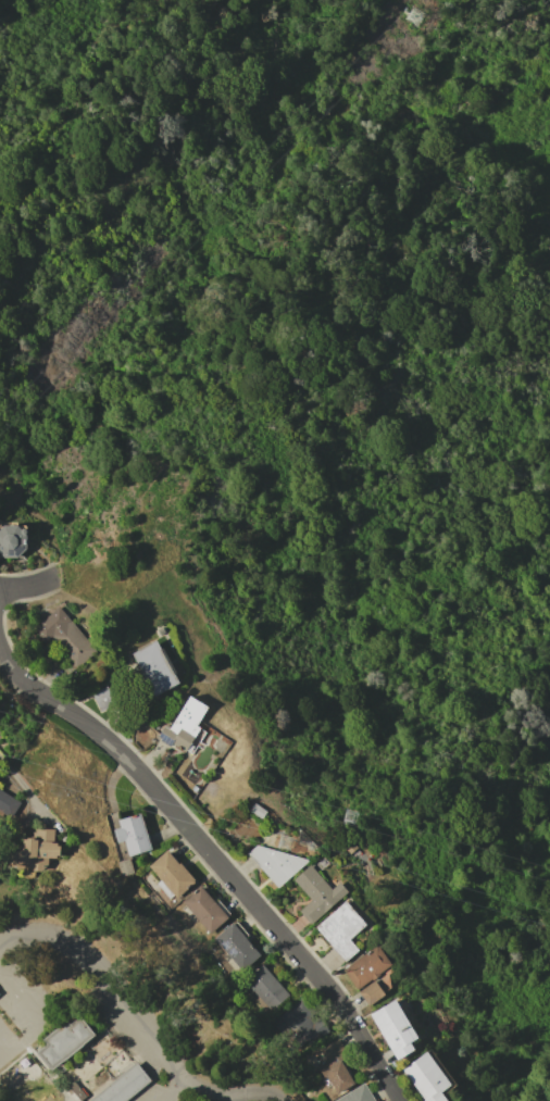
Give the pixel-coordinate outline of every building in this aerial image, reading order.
[(4,558),(0,554),(0,529),(4,525),(18,525),(27,534),(27,548),(15,558),(4,558)] [(32,629),(60,605),(97,650),(70,674),(58,660),(67,651),(53,635),(43,642),(32,629)] [(130,653),(158,639),(179,683),(153,696),(130,653)] [(91,693),(107,686),(115,703),(100,711),(91,693)] [(189,696),(207,706),(196,725),(200,727),(199,728),(205,733),(191,754),(186,750),(185,752),(172,743),(170,747),(155,738),(158,735),(152,733),(161,718),(167,723),(172,715),(176,717),(189,696)] [(11,818),(0,811),(0,789),(21,802),(11,818)] [(249,810),(254,802),(266,812),(262,818),(249,810)] [(140,813),(151,848),(128,855),(124,840),(116,842),(113,829),(120,827),(117,820),(140,813)] [(9,846),(24,847),(24,839),(28,839),(28,837),(35,837),(35,839),(41,839),(41,828),(54,828),(54,840),(61,840),(60,858),(49,858),(49,871),(35,871),(35,876),(32,878),(26,878),(23,875),(23,868),(8,868),(9,846)] [(247,853),(257,844),(309,860),(276,888),(247,853)] [(180,863),(197,883),(176,899),(173,896),(168,899),(155,883),(160,879),(148,865),(167,849),(179,864),(180,863)] [(116,862),(129,858),(135,873),(121,877),(116,862)] [(300,911),(311,900),(292,879),(310,864),(332,889),(340,881),(349,890),(311,924),(300,911)] [(200,885),(215,903),(220,900),(230,913),(227,916),(228,918),(209,935),(179,902),(200,885)] [(315,927),(346,900),(366,924),(349,939),(358,949),(345,961),(315,927)] [(214,937),(232,922),(234,924),(237,921),(248,935),(245,937),(261,955),(242,971),(214,937)] [(342,969),(377,944),(391,965),(390,966),(393,972),(388,975),(389,986),(386,986),(385,977),(384,978),(380,975),(373,980),(372,979),(358,990),(342,969)] [(245,980),(255,972),(254,969),(258,966),(259,967),(262,964),(289,994),(270,1011),(245,980)] [(359,990),(375,980),(385,997),(368,1005),(359,990)] [(274,1022),(300,999),(320,1021),(292,1043),(274,1022)] [(370,1014),(397,999),(420,1038),(411,1042),(414,1049),(397,1059),(370,1014)] [(50,1072),(35,1053),(47,1044),(42,1039),(67,1019),(71,1024),(80,1016),(96,1035),(50,1072)] [(341,1059),(347,1057),(338,1040),(311,1053),(331,1095),(353,1085),(341,1059)] [(440,1092),(447,1100),(423,1100),(424,1100),(402,1069),(427,1051),(451,1085),(440,1092)] [(151,1079),(125,1100),(89,1100),(137,1062),(151,1079)] [(67,1085),(73,1080),(87,1096),(80,1100),(67,1085)] [(364,1083),(375,1100),(333,1100),(364,1083)]
